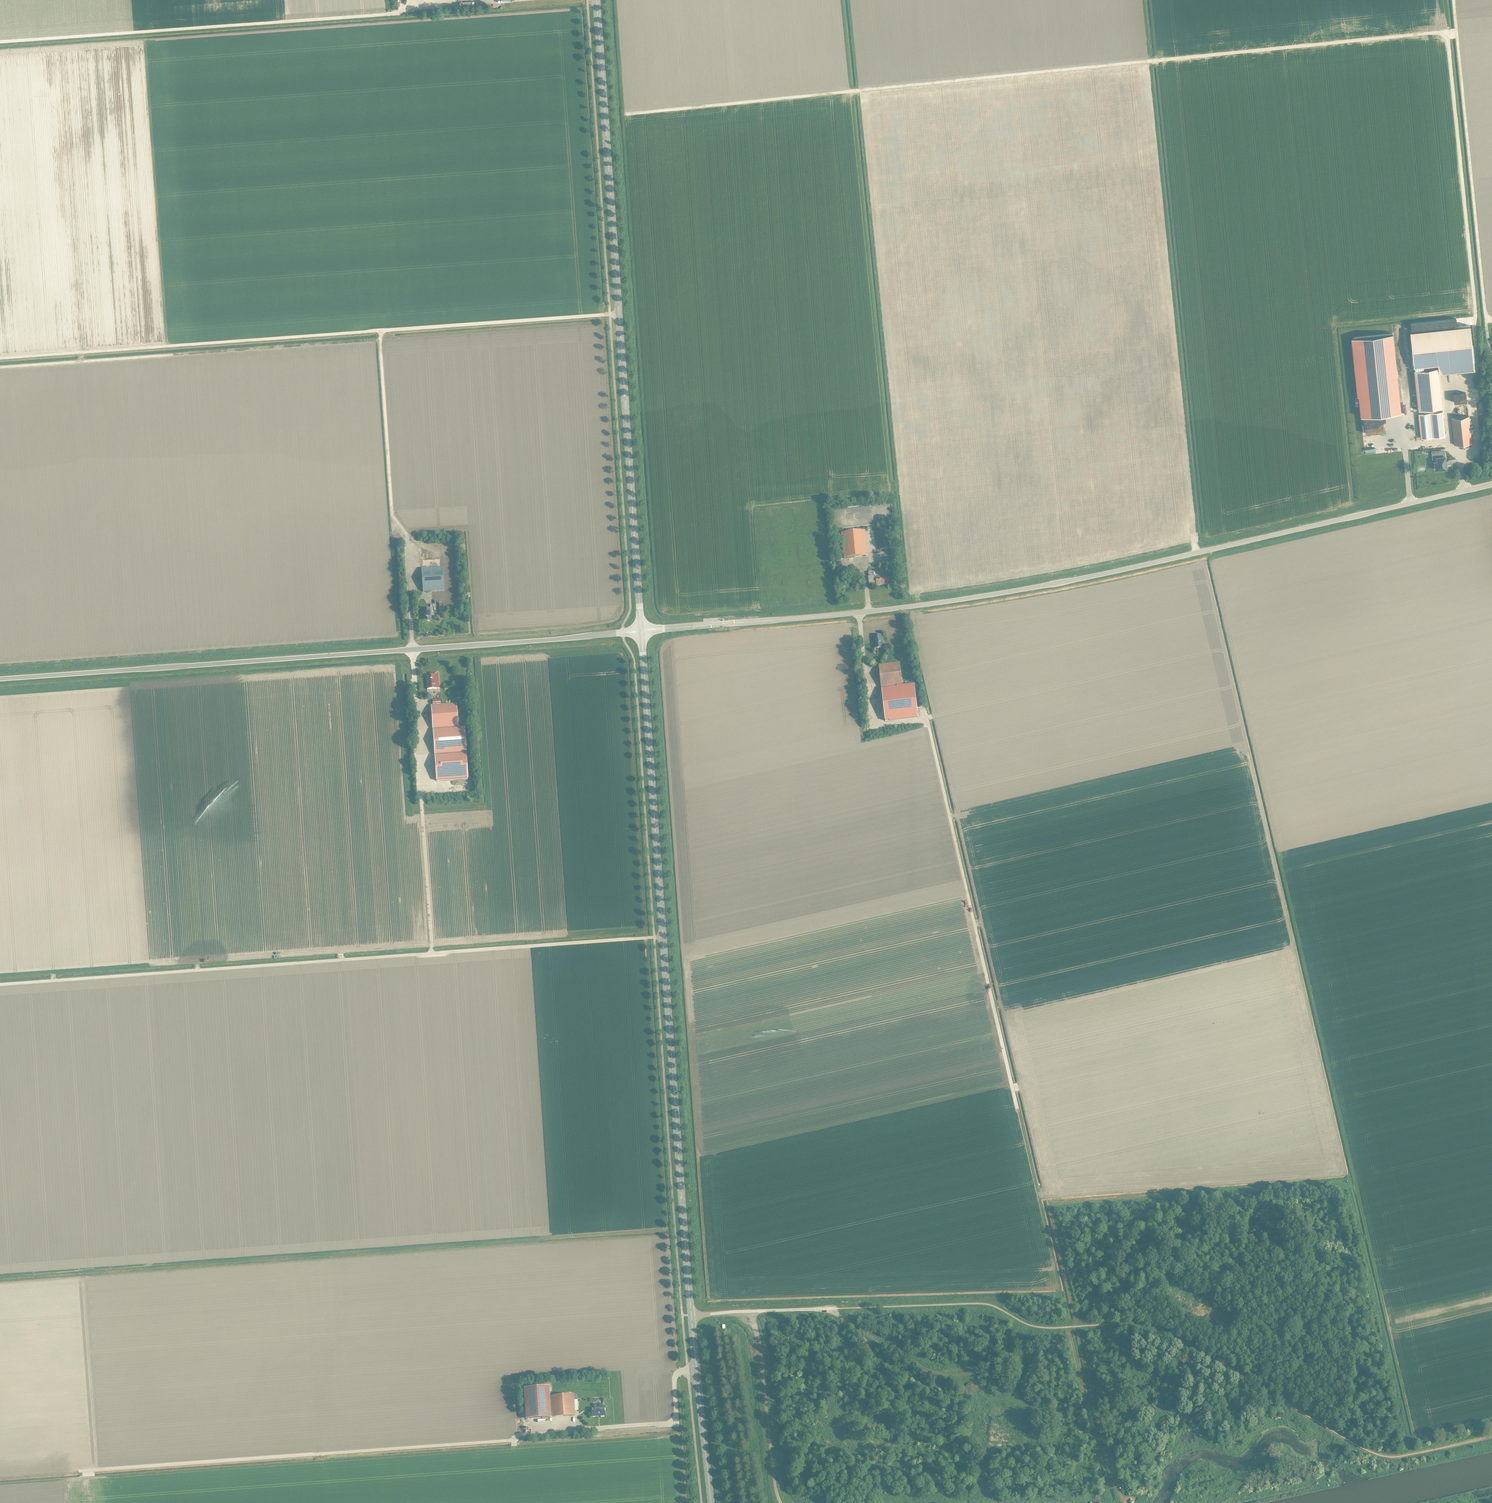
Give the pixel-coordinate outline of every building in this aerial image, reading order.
[(1414,367),(1415,367),(1415,370),(1423,369),(1422,366),(1473,361),(1470,326),(1410,332),(1414,367)] [(1361,416),(1401,412),(1392,334),(1352,338),(1361,416)] [(1414,371),(1418,410),(1442,408),(1438,368),(1414,371)] [(1442,412),(1431,413),(1433,437),(1445,436),(1442,412)] [(1418,414),(1420,439),(1433,437),(1431,413),(1418,414)] [(1454,445),(1471,443),(1469,417),(1451,418),(1454,445)] [(1437,463),(1434,463),(1435,470),(1446,469),(1445,457),(1444,457),(1443,452),(1436,453),(1433,453),(1434,456),(1437,455),(1437,463)] [(879,550),(891,548),(889,530),(877,532),(879,550)] [(843,558),(867,556),(864,531),(841,533),(843,558)] [(423,591),(443,590),(442,567),(441,567),(421,568),(423,591)] [(868,572),(868,575),(869,575),(869,577),(868,577),(869,583),(875,583),(874,581),(876,580),(876,585),(889,584),(888,575),(875,576),(874,576),(873,571),(868,572)] [(422,622),(431,621),(430,608),(421,608),(422,622)] [(874,648),(883,647),(881,634),(872,635),(874,648)] [(881,688),(902,686),(899,662),(879,665),(881,688)] [(427,689),(439,688),(438,672),(429,672),(430,675),(426,676),(427,689)] [(913,685),(881,689),(885,721),(917,717),(913,685)] [(456,703),(440,704),(433,705),(431,705),(433,728),(457,726),(456,703)] [(435,754),(466,752),(464,727),(433,729),(435,754)] [(468,778),(466,752),(434,754),(436,780),(468,778)] [(550,1416),(549,1396),(549,1387),(524,1388),(525,1418),(550,1416)] [(549,1396),(550,1416),(574,1415),(573,1394),(549,1396)] [(591,1417),(604,1416),(604,1407),(590,1408),(591,1417)]
